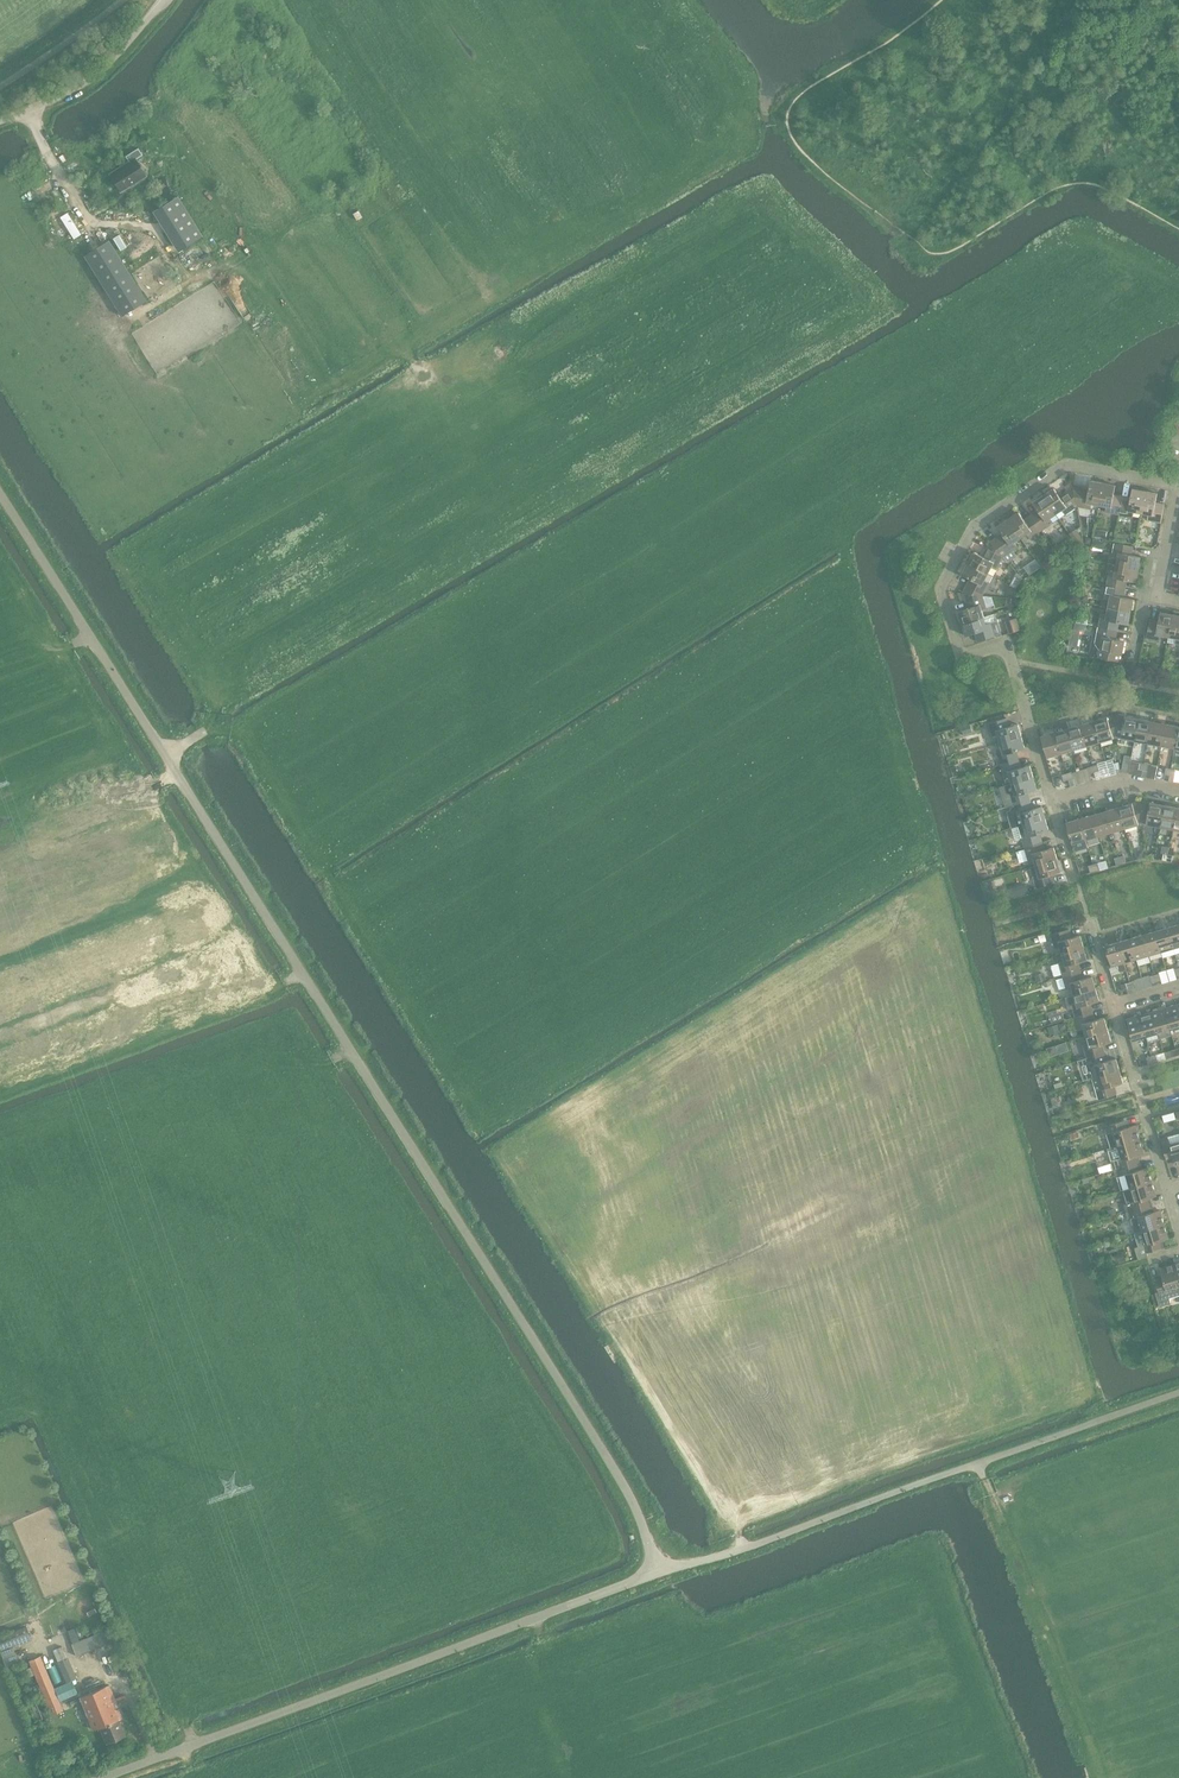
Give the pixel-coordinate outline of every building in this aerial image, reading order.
[(130,162),(110,175),(121,191),(146,176),(136,160),(143,155),(139,148),(126,156),(130,162)] [(203,237),(178,197),(157,209),(183,250),(203,237)] [(109,241),(85,256),(122,316),(147,301),(109,241)] [(1089,490),(1073,487),(1077,507),(1091,509),(1092,504),(1099,505),(1103,483),(1091,481),(1089,490)] [(1103,483),(1099,505),(1106,506),(1105,512),(1119,515),(1123,496),(1114,495),(1116,485),(1103,483)] [(1054,488),(1044,496),(1057,514),(1060,519),(1077,507),(1073,487),(1068,491),(1060,496),(1054,488)] [(1123,496),(1119,515),(1133,517),(1134,512),(1141,513),(1145,491),(1133,489),(1131,498),(1123,496)] [(1145,491),(1141,513),(1149,515),(1147,520),(1162,523),(1165,504),(1156,503),(1158,493),(1145,491)] [(1039,510),(1031,515),(1042,531),(1060,519),(1057,514),(1044,496),(1033,503),(1039,510)] [(1019,512),(1009,519),(1021,538),(1027,534),(1030,539),(1042,531),(1031,515),(1024,520),(1019,512)] [(1003,534),(991,542),(1003,557),(1018,547),(1015,542),(1021,538),(1009,519),(998,527),(1003,534)] [(1077,544),(1084,540),(1081,526),(1070,534),(1077,544)] [(974,552),(968,563),(988,574),(992,567),(997,570),(1003,557),(991,542),(983,557),(974,552)] [(1118,558),(1117,565),(1139,570),(1141,557),(1132,555),(1134,546),(1115,543),(1113,557),(1118,558)] [(1053,549),(1046,554),(1050,560),(1056,555),(1053,549)] [(1036,559),(1032,562),(1037,570),(1041,567),(1036,559)] [(971,579),(963,593),(983,595),(990,583),(985,580),(988,574),(968,563),(962,575),(971,579)] [(1110,571),(1107,585),(1126,589),(1127,580),(1136,582),(1139,570),(1117,565),(1115,572),(1110,571)] [(1126,589),(1107,585),(1105,599),(1110,600),(1109,607),(1131,612),(1133,599),(1124,597),(1126,589)] [(959,612),(963,624),(984,617),(982,610),(987,609),(983,595),(963,593),(968,609),(959,612)] [(1102,613),(1099,627),(1118,631),(1119,622),(1128,624),(1131,612),(1109,607),(1107,614),(1102,613)] [(1150,620),(1147,638),(1161,641),(1162,635),(1169,637),(1173,615),(1161,612),(1159,621),(1150,620)] [(984,617),(963,624),(967,636),(976,633),(978,642),(996,636),(992,622),(994,620),(994,618),(993,615),(994,615),(994,614),(984,617)] [(1169,637),(1176,638),(1175,644),(1178,644),(1178,616),(1173,615),(1169,637)] [(1012,627),(1008,629),(1009,634),(1010,633),(1020,630),(1017,618),(1010,620),(1012,627)] [(1074,629),(1074,630),(1080,631),(1085,632),(1086,625),(1076,623),(1075,623),(1075,626),(1074,627),(1074,629)] [(1118,631),(1099,627),(1096,643),(1101,650),(1099,657),(1119,661),(1120,654),(1122,654),(1125,641),(1116,639),(1118,631)] [(1116,715),(1094,721),(1100,742),(1117,737),(1116,715)] [(1139,719),(1116,715),(1117,737),(1135,741),(1139,719)] [(998,736),(1000,743),(1022,736),(1018,724),(1009,727),(1007,718),(989,723),(993,737),(998,736)] [(1139,719),(1135,741),(1148,743),(1153,722),(1139,719)] [(1094,721),(1081,725),(1087,746),(1100,742),(1094,721)] [(1153,722),(1148,743),(1162,746),(1166,724),(1153,722)] [(1162,746),(1175,748),(1178,728),(1178,727),(1166,724),(1162,746)] [(971,725),(962,727),(964,734),(973,731),(971,725)] [(1081,725),(1068,729),(1074,750),(1087,746),(1081,725)] [(1068,729),(1055,732),(1061,753),(1074,750),(1068,729)] [(1061,753),(1055,732),(1042,736),(1048,757),(1061,753)] [(1022,736),(1000,743),(1002,749),(997,751),(1001,765),(1019,759),(1016,751),(1025,748),(1022,736)] [(1129,772),(1132,757),(1125,755),(1122,770),(1129,772)] [(1019,759),(1001,765),(1005,778),(1010,777),(1012,784),(1034,777),(1030,765),(1021,768),(1019,759)] [(985,761),(978,763),(980,769),(987,768),(985,761)] [(1034,777),(1012,784),(1014,791),(1009,792),(1013,806),(1031,800),(1028,792),(1037,790),(1034,777)] [(1010,808),(1011,810),(1007,812),(1012,828),(1046,818),(1042,806),(1033,809),(1031,800),(1013,806),(1013,807),(1010,808)] [(1142,801),(1119,807),(1125,828),(1143,823),(1142,801)] [(1164,805),(1142,801),(1143,823),(1160,827),(1164,805)] [(1164,805),(1160,827),(1173,829),(1178,808),(1164,805)] [(1119,807),(1106,811),(1112,832),(1125,828),(1119,807)] [(1106,811),(1093,815),(1099,836),(1112,832),(1106,811)] [(1093,815),(1080,819),(1086,840),(1099,836),(1093,815)] [(1046,818),(1012,828),(1015,840),(1022,838),(1025,847),(1043,841),(1040,833),(1049,830),(1046,818)] [(1086,840),(1080,819),(1067,823),(1073,844),(1086,840)] [(1043,841),(1025,847),(1029,860),(1034,859),(1036,866),(1058,859),(1054,847),(1045,850),(1043,841)] [(1058,859),(1036,866),(1038,873),(1033,874),(1037,888),(1055,883),(1052,874),(1061,872),(1058,859)] [(1026,884),(1017,886),(1020,896),(1029,893),(1026,884)] [(1168,928),(1174,949),(1178,947),(1178,924),(1168,928)] [(1168,928),(1156,931),(1162,952),(1174,949),(1168,928)] [(1061,947),(1063,954),(1084,947),(1081,935),(1072,938),(1069,929),(1051,934),(1055,948),(1061,947)] [(1156,931),(1143,935),(1149,956),(1162,952),(1156,931)] [(1045,934),(1039,936),(1041,943),(1047,941),(1045,934)] [(1143,935),(1131,939),(1137,960),(1149,956),(1143,935)] [(1131,939),(1119,942),(1125,963),(1137,960),(1131,939)] [(1119,942),(1106,946),(1112,967),(1125,963),(1119,942)] [(1084,947),(1063,954),(1065,961),(1059,962),(1063,976),(1081,971),(1079,962),(1088,960),(1084,947)] [(1081,971),(1063,976),(1067,989),(1073,988),(1075,995),(1096,989),(1093,976),(1084,979),(1081,971)] [(1096,989),(1075,995),(1077,1002),(1071,1003),(1075,1017),(1093,1012),(1091,1003),(1100,1001),(1096,989)] [(1165,1008),(1171,1029),(1178,1027),(1178,1012),(1177,1005),(1165,1008)] [(1165,1008),(1152,1012),(1158,1033),(1171,1029),(1165,1008)] [(1093,1012),(1075,1017),(1079,1030),(1085,1029),(1087,1036),(1108,1030),(1105,1017),(1096,1020),(1093,1012)] [(1152,1012),(1140,1016),(1146,1037),(1158,1033),(1152,1012)] [(1146,1037),(1140,1016),(1127,1019),(1133,1040),(1146,1037)] [(1067,1022),(1058,1024),(1060,1029),(1060,1030),(1066,1029),(1068,1025),(1067,1022)] [(1058,1024),(1048,1027),(1050,1032),(1060,1029),(1058,1024)] [(1108,1030),(1087,1036),(1089,1043),(1083,1044),(1087,1058),(1105,1053),(1103,1044),(1112,1042),(1108,1030)] [(1066,1042),(1047,1048),(1049,1057),(1069,1050),(1066,1042)] [(1105,1053),(1087,1058),(1093,1079),(1120,1071),(1116,1058),(1108,1061),(1105,1053)] [(1120,1071),(1093,1079),(1099,1099),(1117,1094),(1115,1085),(1124,1083),(1120,1071)] [(1111,1133),(1107,1134),(1111,1148),(1118,1146),(1140,1139),(1136,1125),(1127,1128),(1125,1120),(1108,1125),(1111,1133)] [(1168,1137),(1169,1140),(1162,1143),(1167,1159),(1174,1157),(1176,1166),(1178,1165),(1178,1134),(1168,1137)] [(1111,1148),(1108,1149),(1114,1170),(1121,1168),(1138,1163),(1136,1156),(1144,1154),(1140,1139),(1118,1146),(1111,1148)] [(1121,1168),(1114,1170),(1116,1178),(1120,1177),(1124,1190),(1153,1182),(1148,1167),(1140,1170),(1138,1163),(1121,1168)] [(1095,1175),(1083,1179),(1084,1183),(1092,1181),(1092,1180),(1096,1178),(1095,1175)] [(1153,1182),(1124,1190),(1128,1204),(1124,1205),(1126,1212),(1150,1206),(1148,1199),(1157,1196),(1153,1182)] [(1150,1206),(1126,1212),(1129,1220),(1131,1219),(1135,1233),(1165,1224),(1161,1210),(1152,1212),(1150,1206)] [(1165,1224),(1135,1233),(1139,1246),(1135,1248),(1138,1259),(1148,1256),(1147,1253),(1162,1248),(1160,1241),(1169,1239),(1165,1224)] [(1124,1253),(1113,1256),(1116,1264),(1126,1261),(1124,1253)] [(1175,1264),(1160,1268),(1163,1277),(1156,1279),(1159,1291),(1156,1292),(1160,1307),(1171,1304),(1170,1298),(1178,1295),(1178,1279),(1175,1264)] [(27,1627),(0,1638),(0,1644),(3,1651),(1,1652),(6,1666),(20,1662),(14,1648),(33,1640),(27,1627)] [(112,1629),(80,1641),(75,1628),(68,1630),(69,1631),(73,1643),(72,1644),(76,1656),(116,1641),(112,1629)] [(58,1661),(60,1661),(67,1657),(63,1647),(53,1651),(58,1661)] [(29,1661),(32,1667),(27,1669),(30,1677),(35,1675),(52,1715),(64,1710),(41,1656),(29,1661)] [(60,1661),(68,1679),(75,1676),(67,1657),(60,1661)] [(123,1718),(120,1711),(116,1701),(126,1697),(125,1695),(115,1699),(109,1685),(80,1697),(94,1730),(100,1727),(107,1743),(125,1736),(119,1720),(123,1718)]
